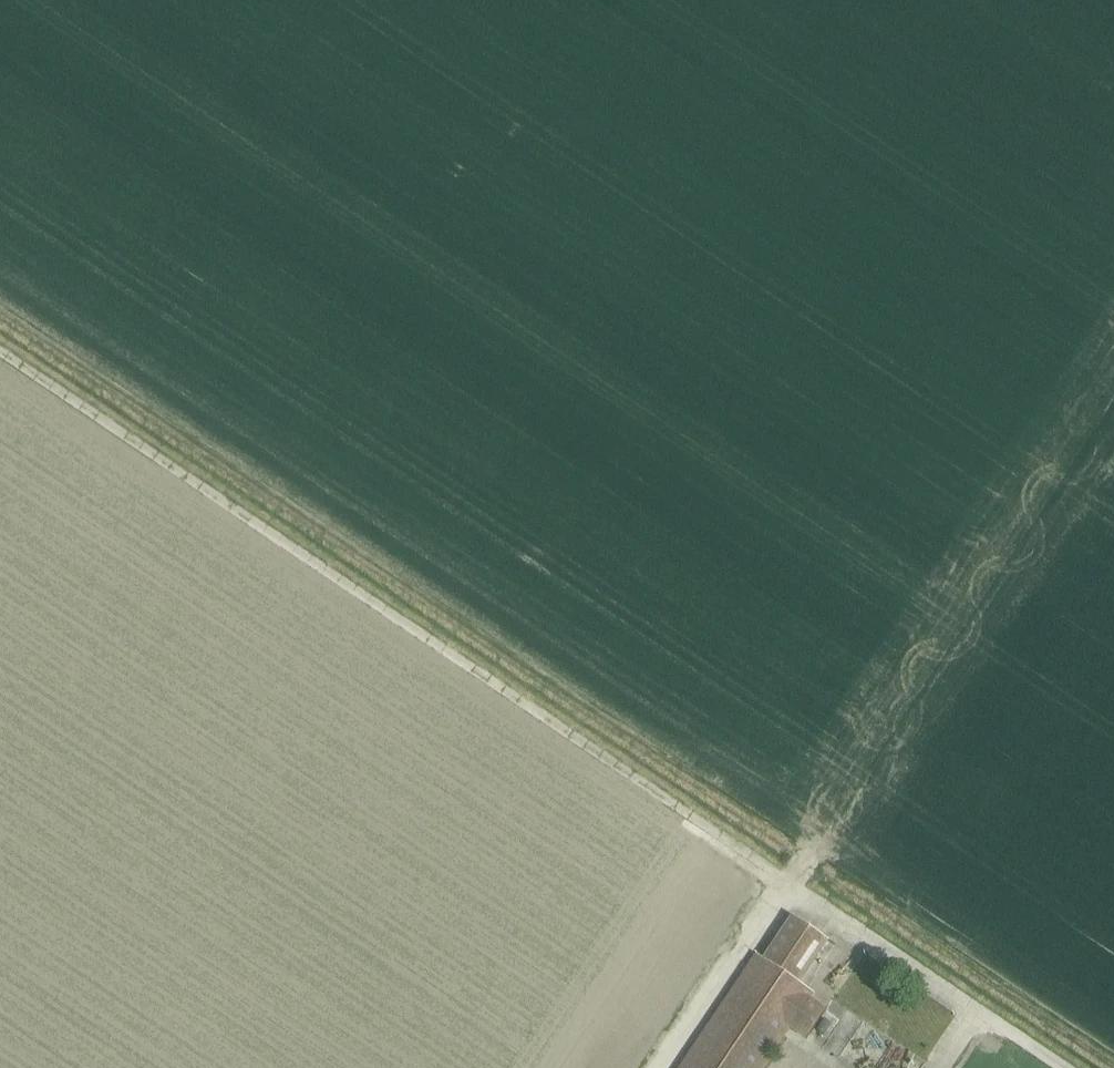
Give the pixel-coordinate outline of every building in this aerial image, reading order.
[(825,1008),(810,997),(813,992),(808,989),(818,974),(816,972),(834,945),(792,916),(763,958),(757,953),(679,1067),(761,1067),(789,1026),(805,1037),(825,1008)] [(883,1067),(897,1067),(907,1057),(894,1047),(879,1064),(883,1067)]
